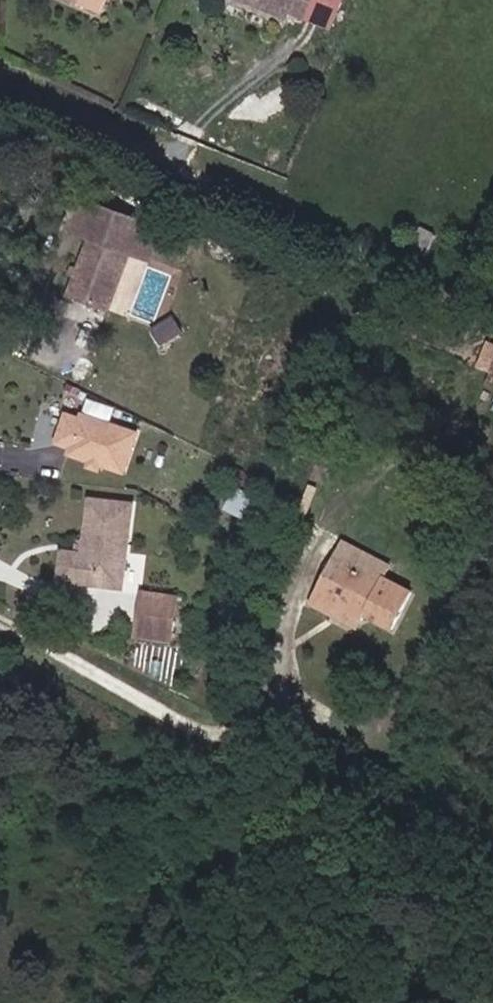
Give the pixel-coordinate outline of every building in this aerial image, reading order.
[(104,0),(65,0),(98,14),(104,0)] [(310,0),(240,0),(285,19),(288,13),(303,19),(310,0)] [(340,0),(310,0),(303,19),(329,29),(340,0)] [(129,253),(141,223),(75,199),(63,229),(89,239),(68,296),(107,311),(129,253)] [(149,261),(160,229),(141,223),(129,253),(149,261)] [(426,248),(432,235),(421,230),(415,243),(426,248)] [(424,253),(426,248),(415,243),(413,248),(424,253)] [(123,471),(136,434),(83,416),(81,422),(66,417),(59,441),(73,446),(70,453),(123,471)] [(256,519),(263,502),(236,490),(228,508),(256,519)] [(122,588),(132,506),(90,502),(85,543),(84,555),(76,554),(61,554),(59,582),(122,588)] [(84,555),(85,543),(77,543),(76,554),(84,555)] [(391,631),(411,592),(382,578),(380,582),(344,563),(336,581),(324,575),(310,603),(330,614),(331,613),(334,607),(361,622),(364,616),(391,631)] [(173,617),(175,599),(141,595),(139,613),(173,617)] [(361,622),(334,607),(331,613),(357,628),(361,622)] [(170,641),(173,617),(139,613),(136,636),(170,641)]
